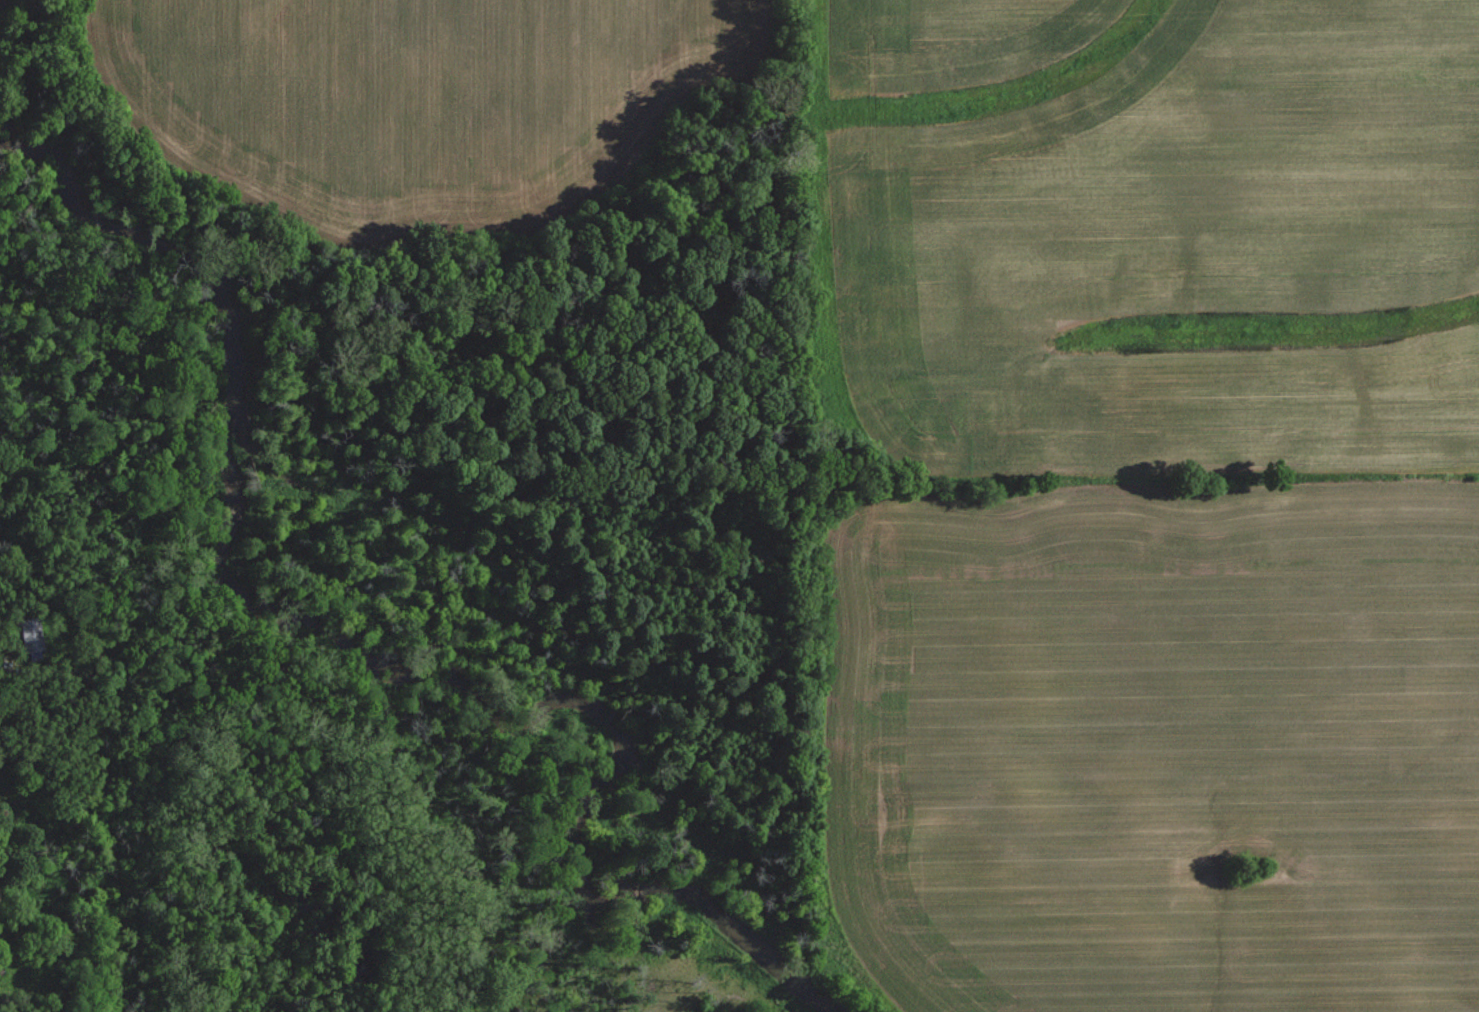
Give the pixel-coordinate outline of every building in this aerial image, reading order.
[(41,650),(39,617),(19,619),(21,651),(41,650)]
